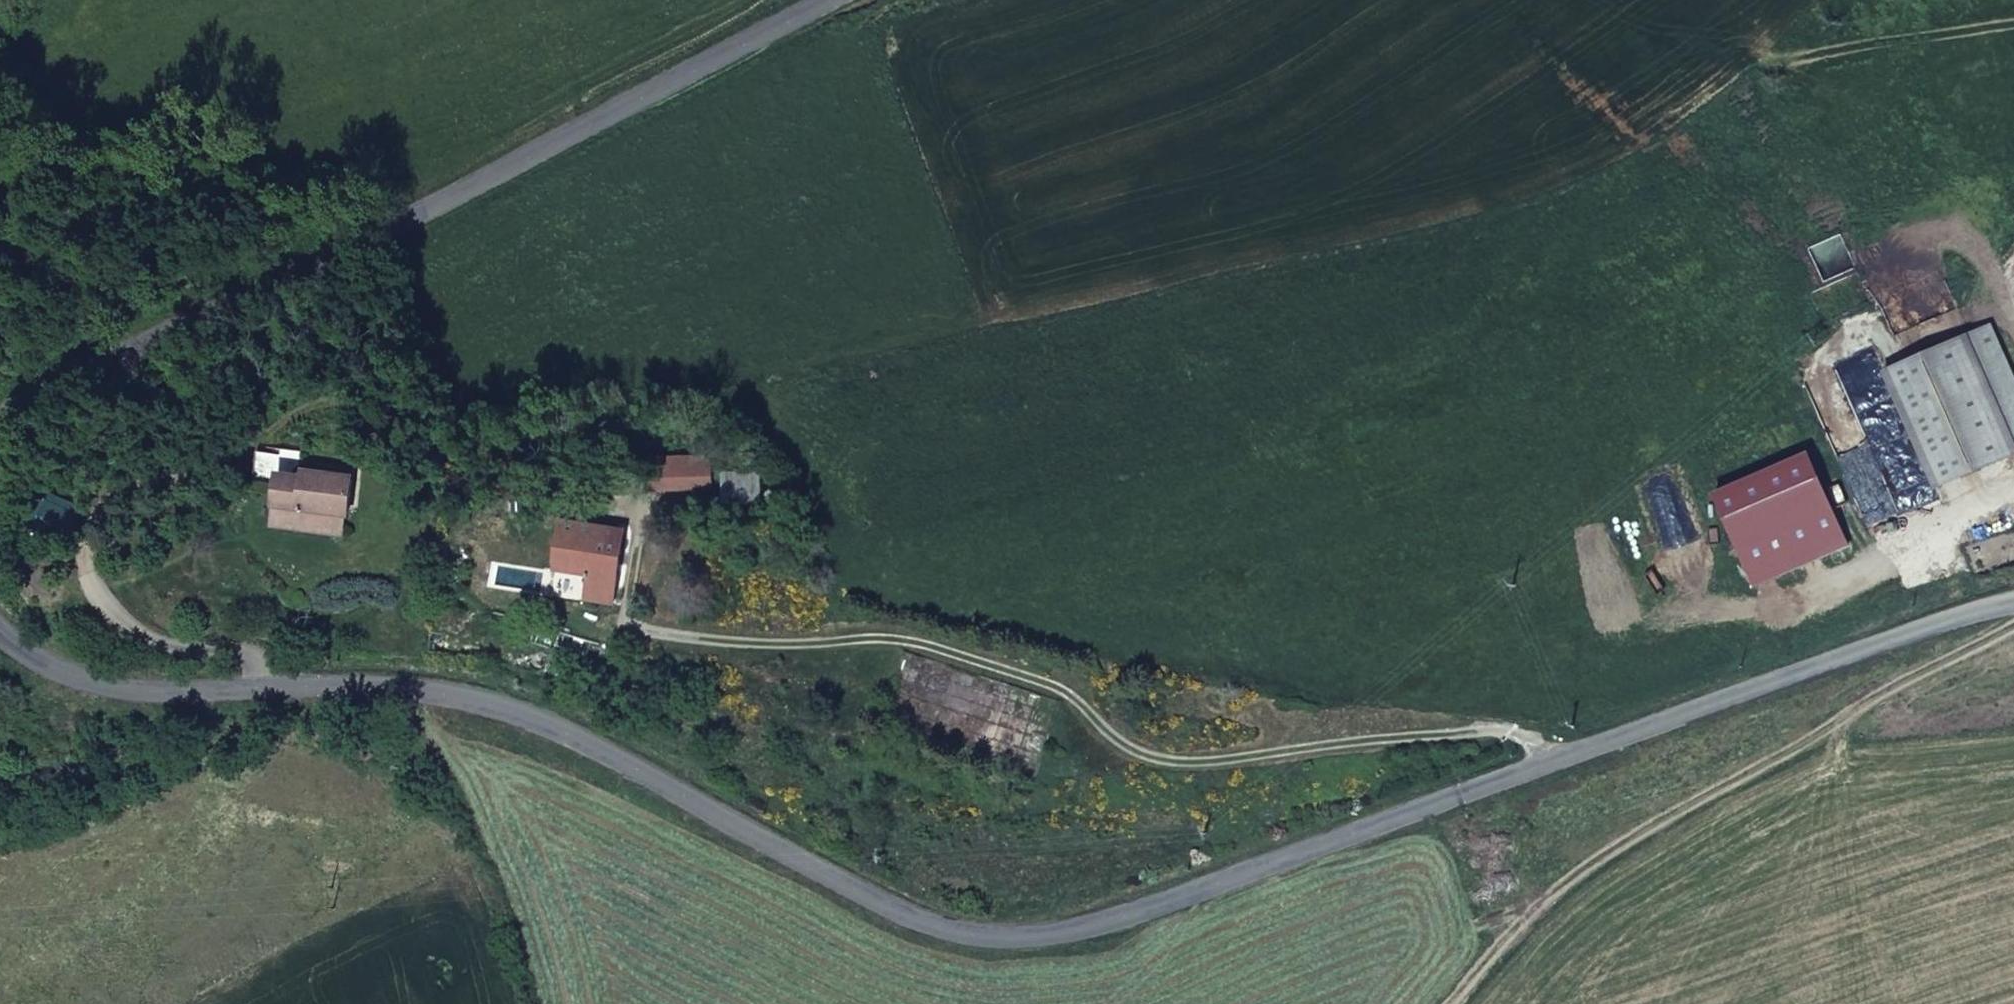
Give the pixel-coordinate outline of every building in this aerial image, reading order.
[(1911,478),(1931,368),(1991,333),(1986,322),(1846,383),(1899,505),(1919,495),(1911,478)] [(1991,333),(1931,368),(1911,478),(1919,495),(2013,454),(2013,382),(1991,333)] [(700,482),(692,463),(661,475),(668,496),(700,482)] [(346,536),(351,477),(280,471),(278,491),(275,527),(346,536)] [(615,606),(627,528),(563,517),(554,569),(590,576),(586,601),(615,606)]
